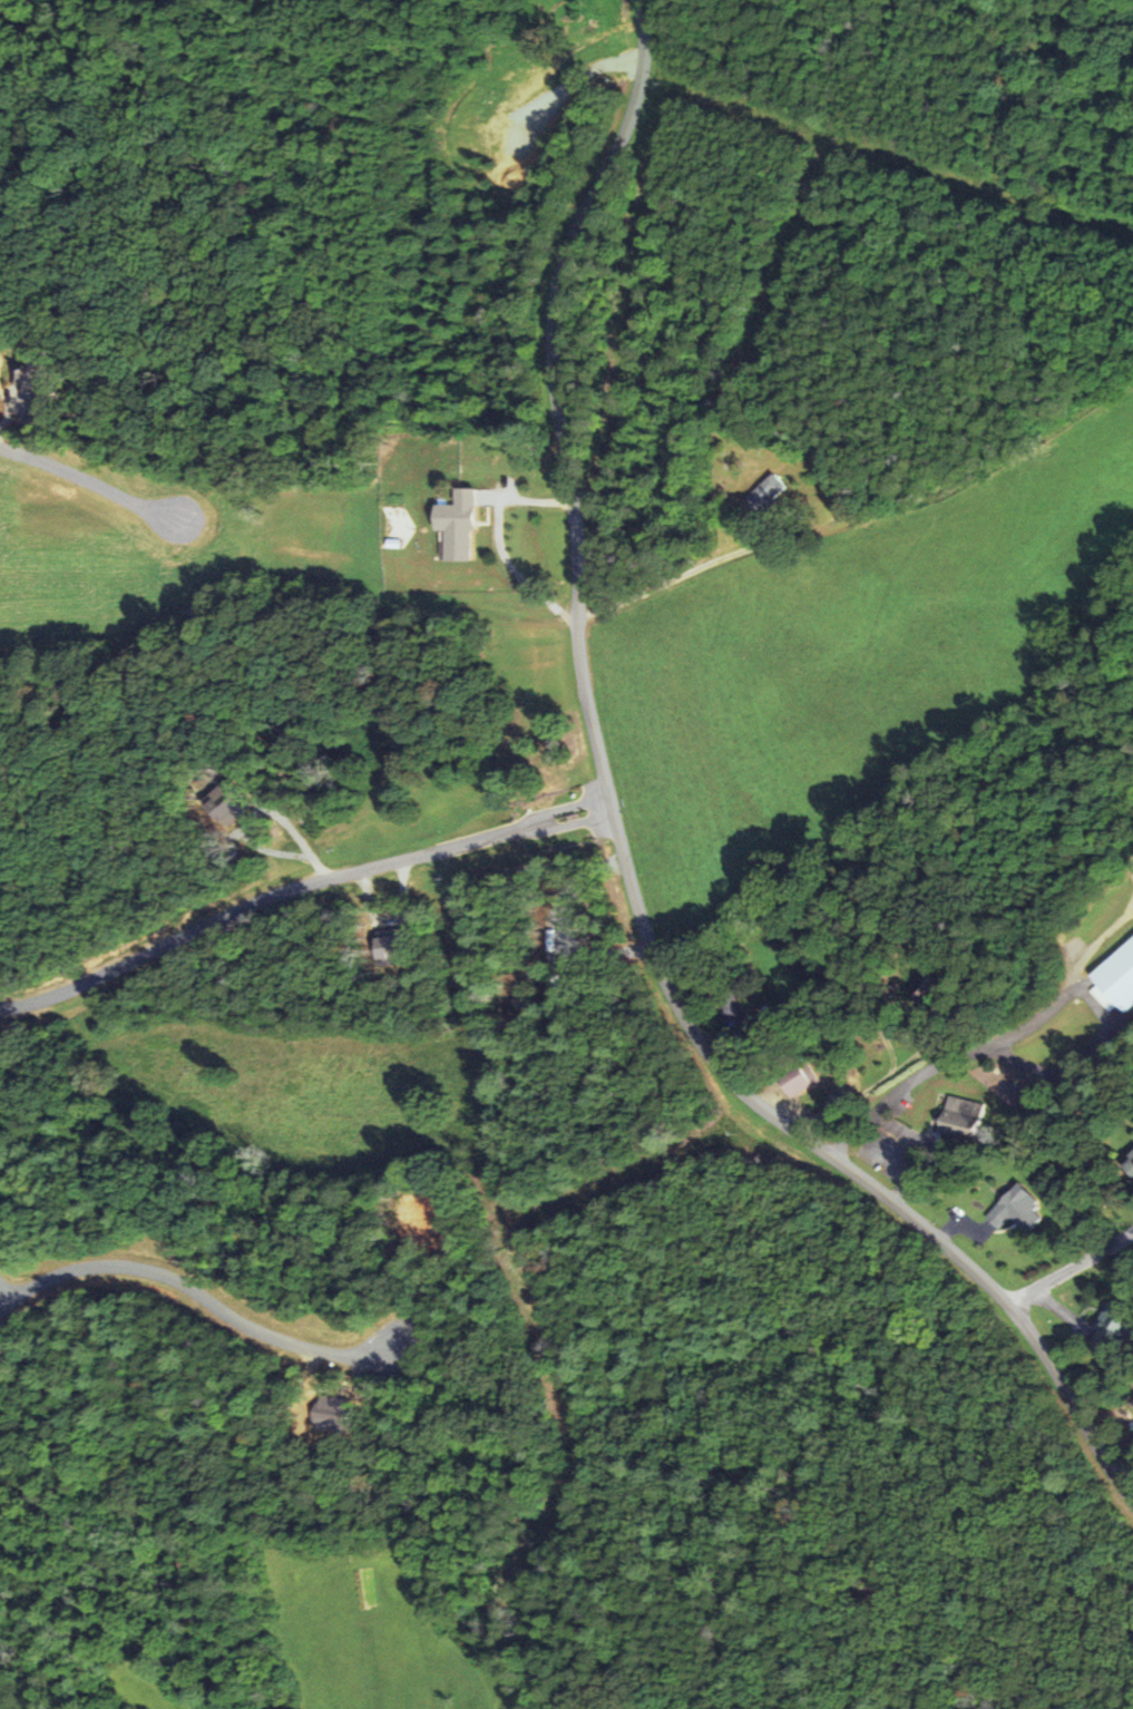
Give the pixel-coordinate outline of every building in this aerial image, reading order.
[(745,498),(759,513),(787,489),(773,474),(745,498)] [(445,532),(445,560),(473,561),(474,489),(455,489),(455,506),(434,506),(434,532),(445,532)] [(1099,985),(1092,991),(1108,1010),(1117,1003),(1124,1012),(1132,1004),(1132,938),(1090,974),(1099,985)] [(747,1018),(736,989),(715,997),(726,1026),(747,1018)] [(813,1084),(797,1061),(775,1076),(791,1099),(813,1084)] [(977,1141),(984,1103),(942,1095),(935,1134),(977,1141)] [(1132,1176),(1132,1152),(1121,1164),(1132,1176)] [(985,1216),(999,1229),(1011,1217),(1027,1234),(1043,1218),(1036,1211),(1042,1205),(1019,1182),(985,1216)] [(1110,1303),(1085,1343),(1111,1359),(1132,1325),(1132,1318),(1110,1303)]
